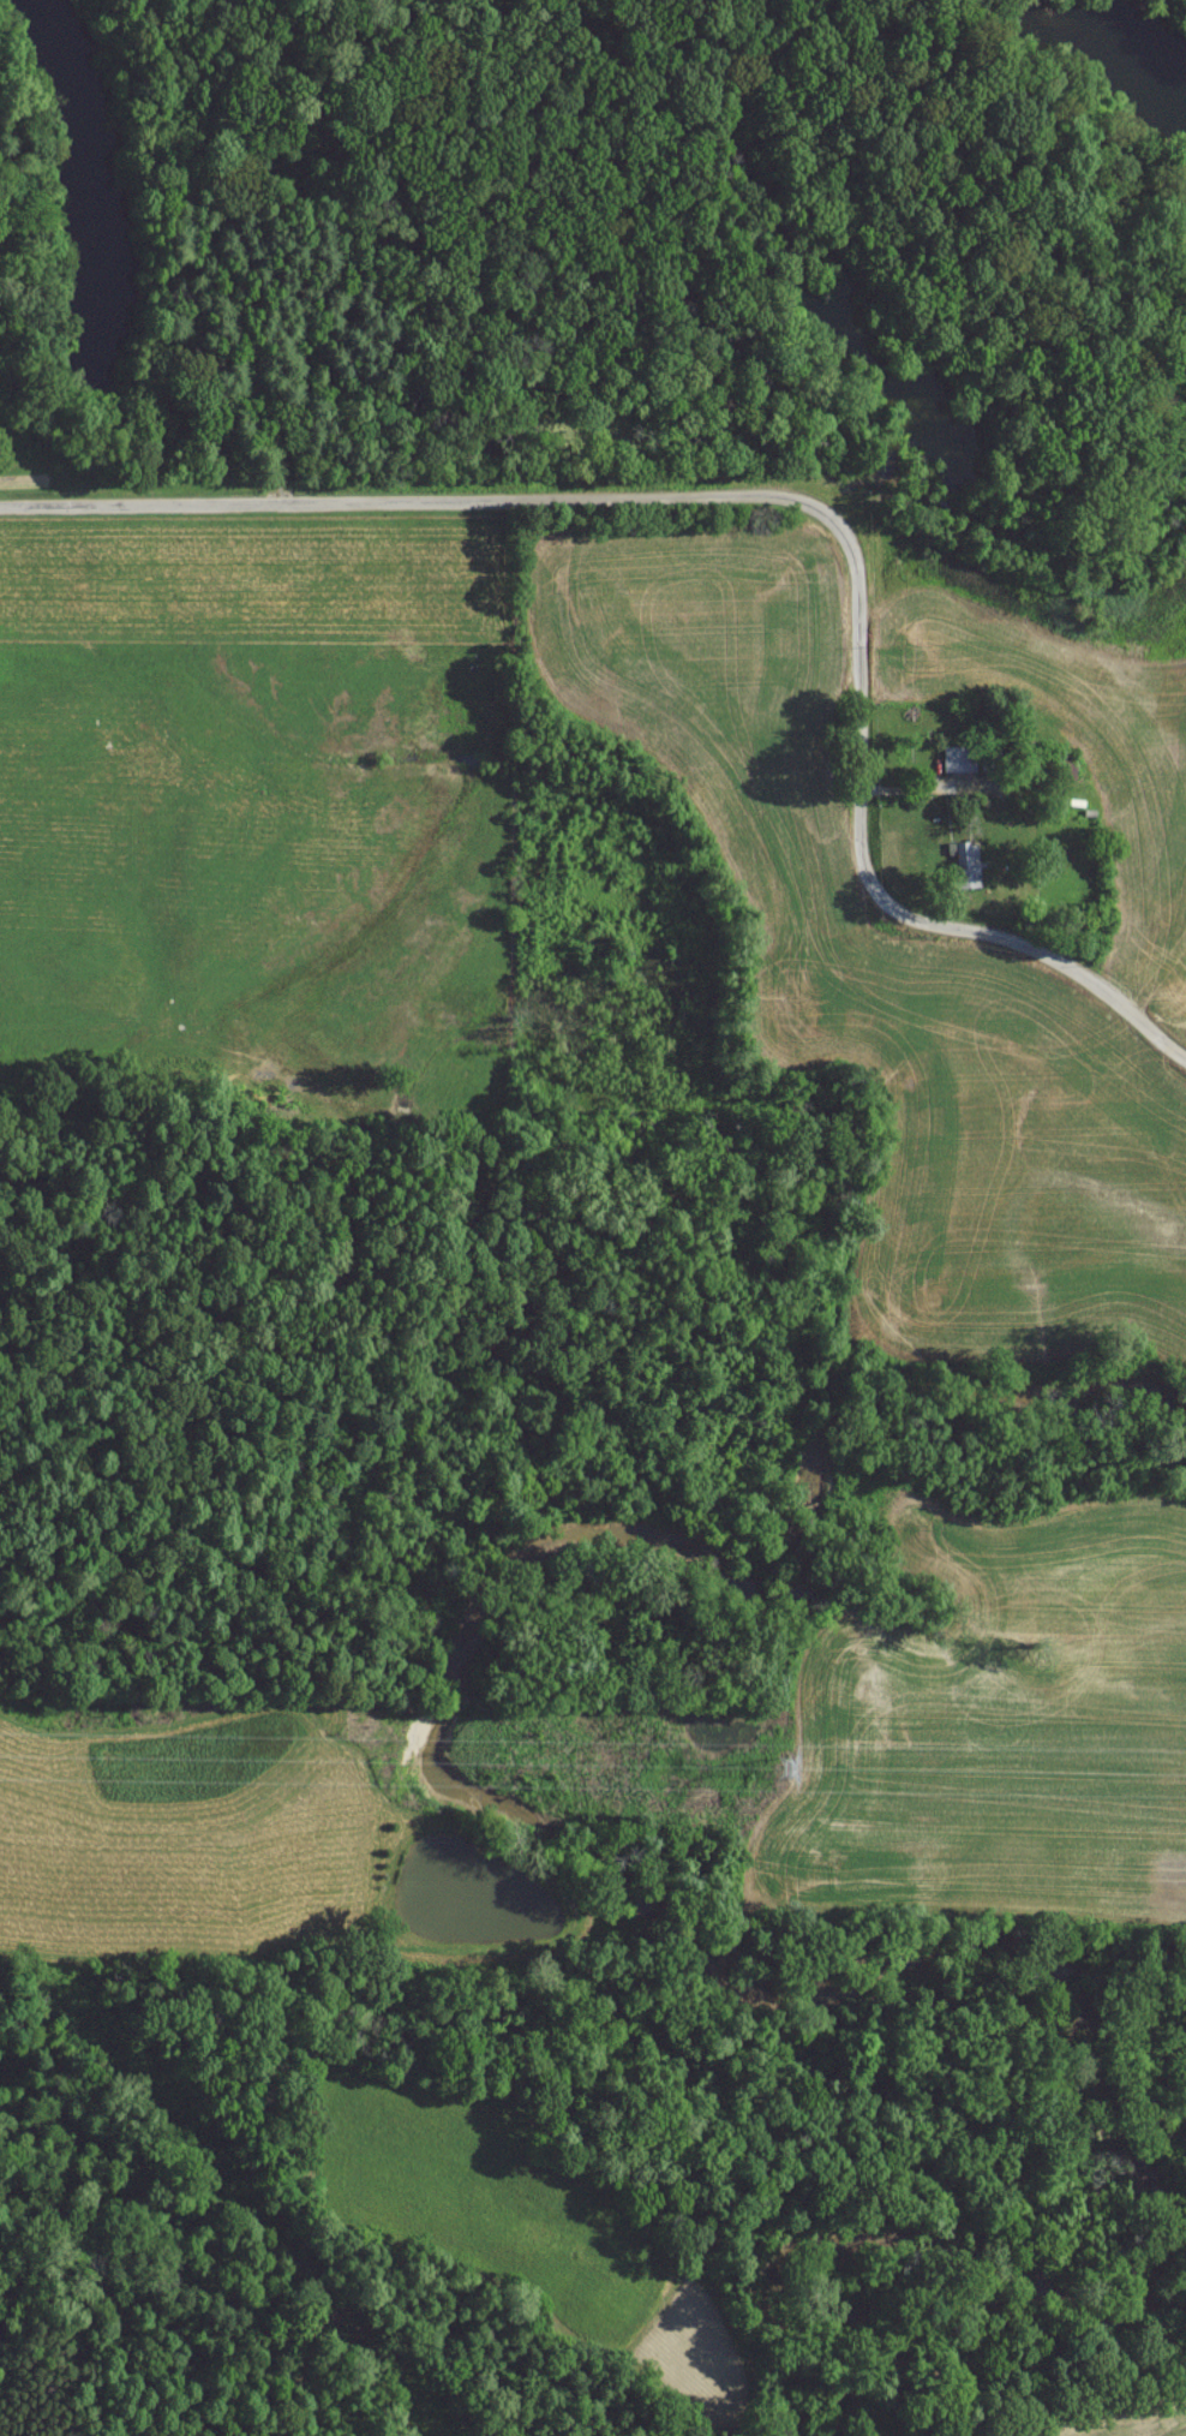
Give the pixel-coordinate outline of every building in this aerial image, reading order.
[(942,754),(942,779),(978,779),(978,754),(942,754)] [(977,849),(954,849),(954,894),(977,894),(977,849)]
